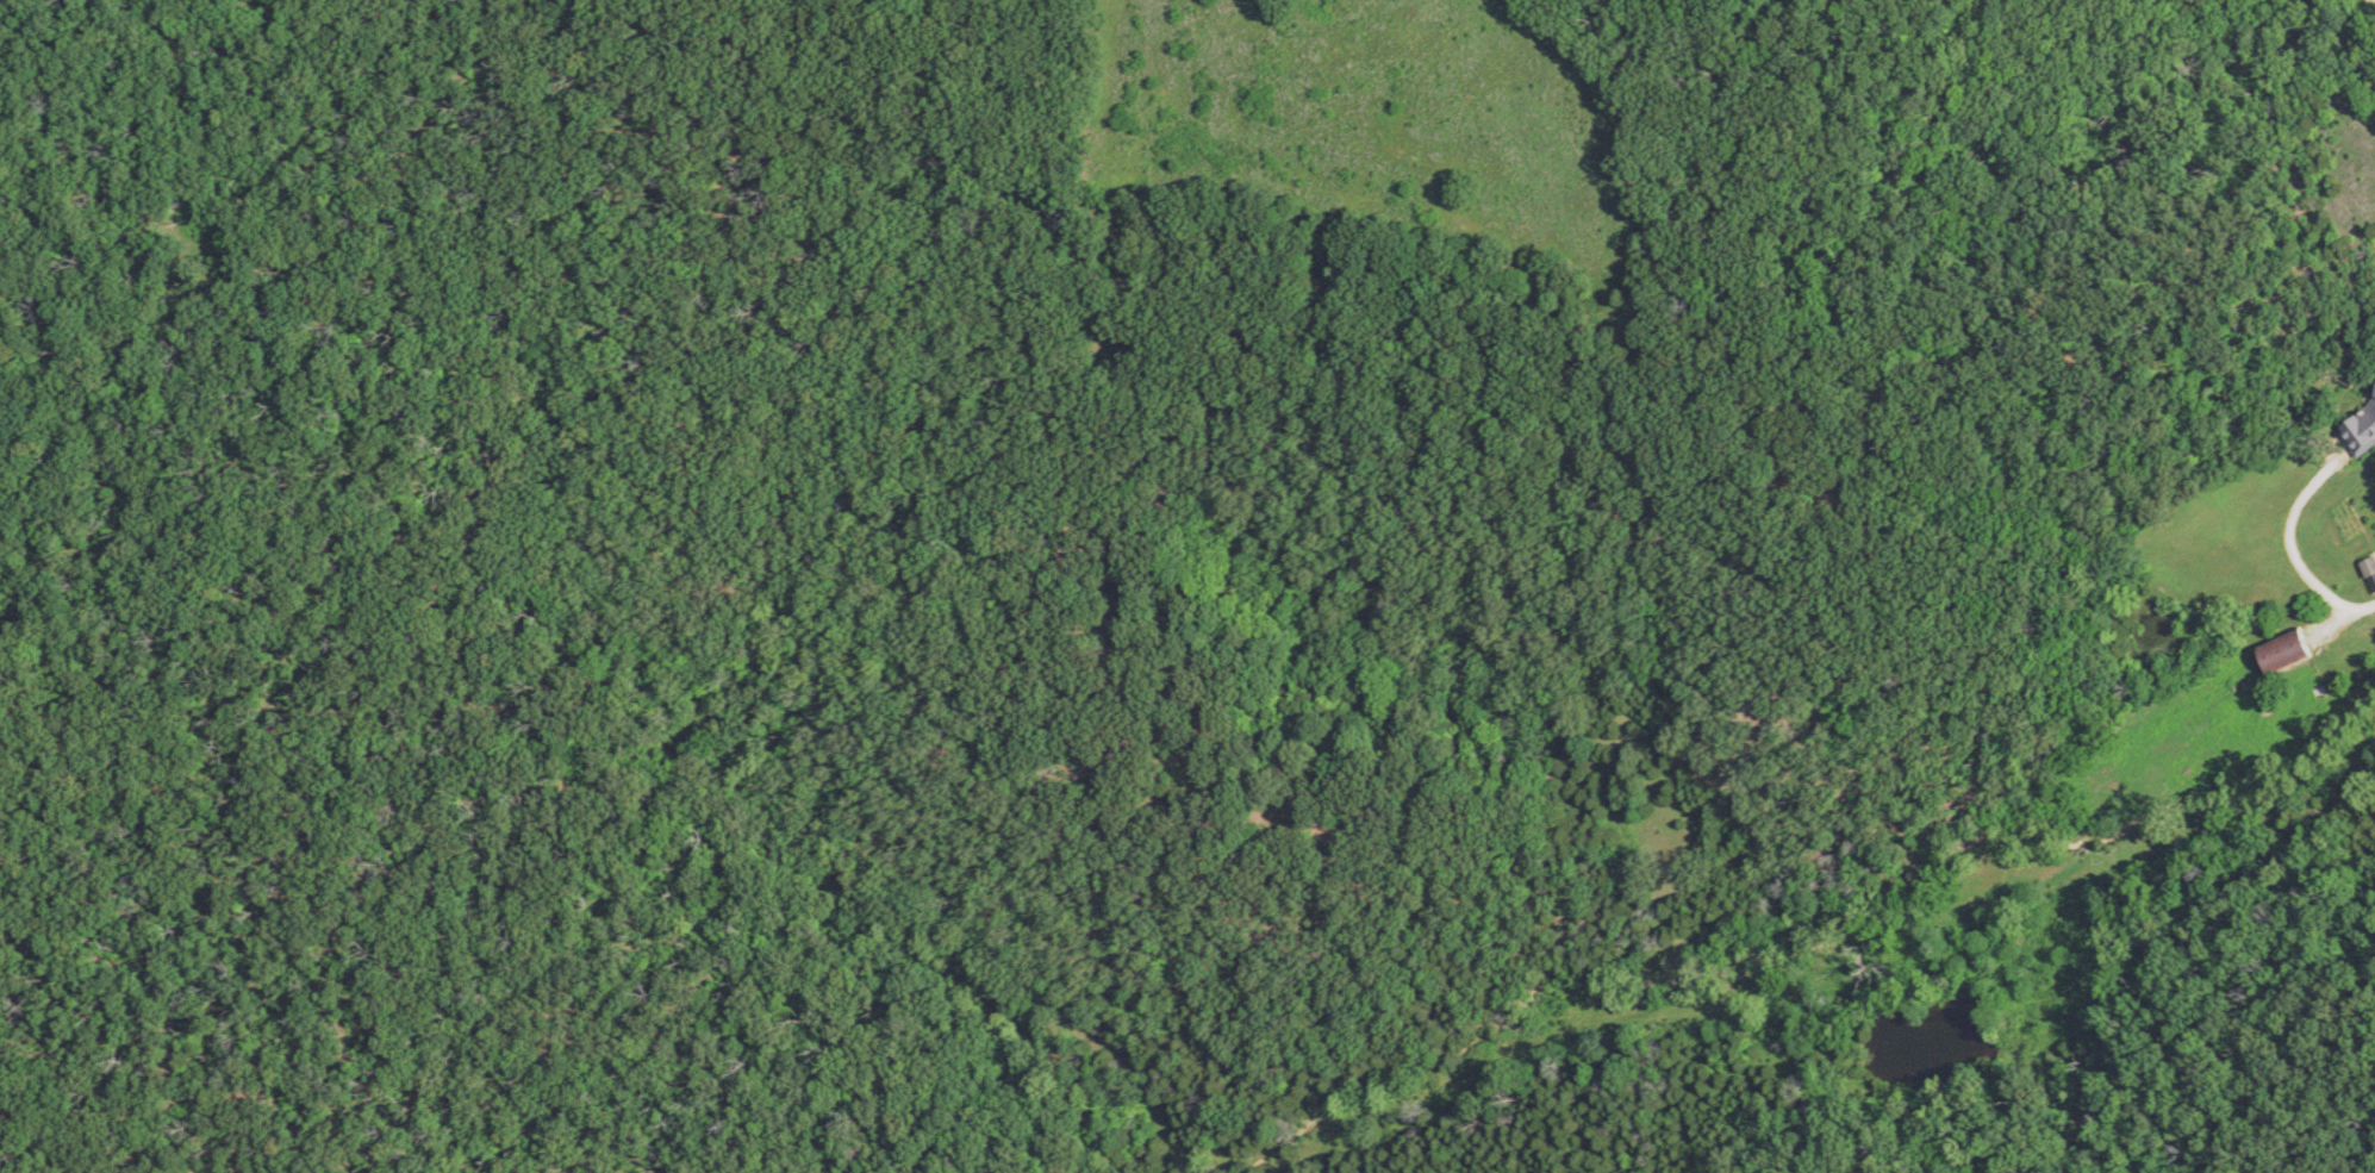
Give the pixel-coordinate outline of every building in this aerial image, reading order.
[(2361,564),(2371,595),(2374,594),(2374,559),(2361,564)] [(2257,647),(2269,676),(2313,657),(2301,629),(2257,647)]
